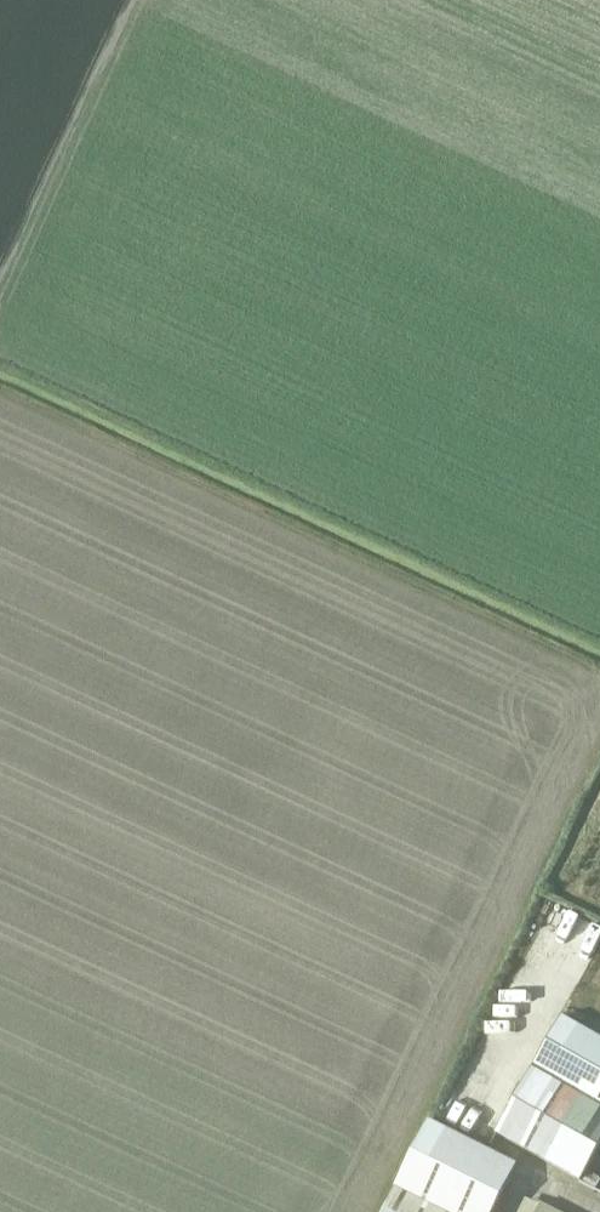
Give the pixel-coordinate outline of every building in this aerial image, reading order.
[(561,1016),(494,1134),(579,1183),(599,1147),(599,1038),(561,1016)] [(383,1211),(492,1211),(516,1164),(428,1121),(383,1211)] [(539,1202),(538,1205),(525,1199),(519,1211),(558,1211),(539,1202)]
